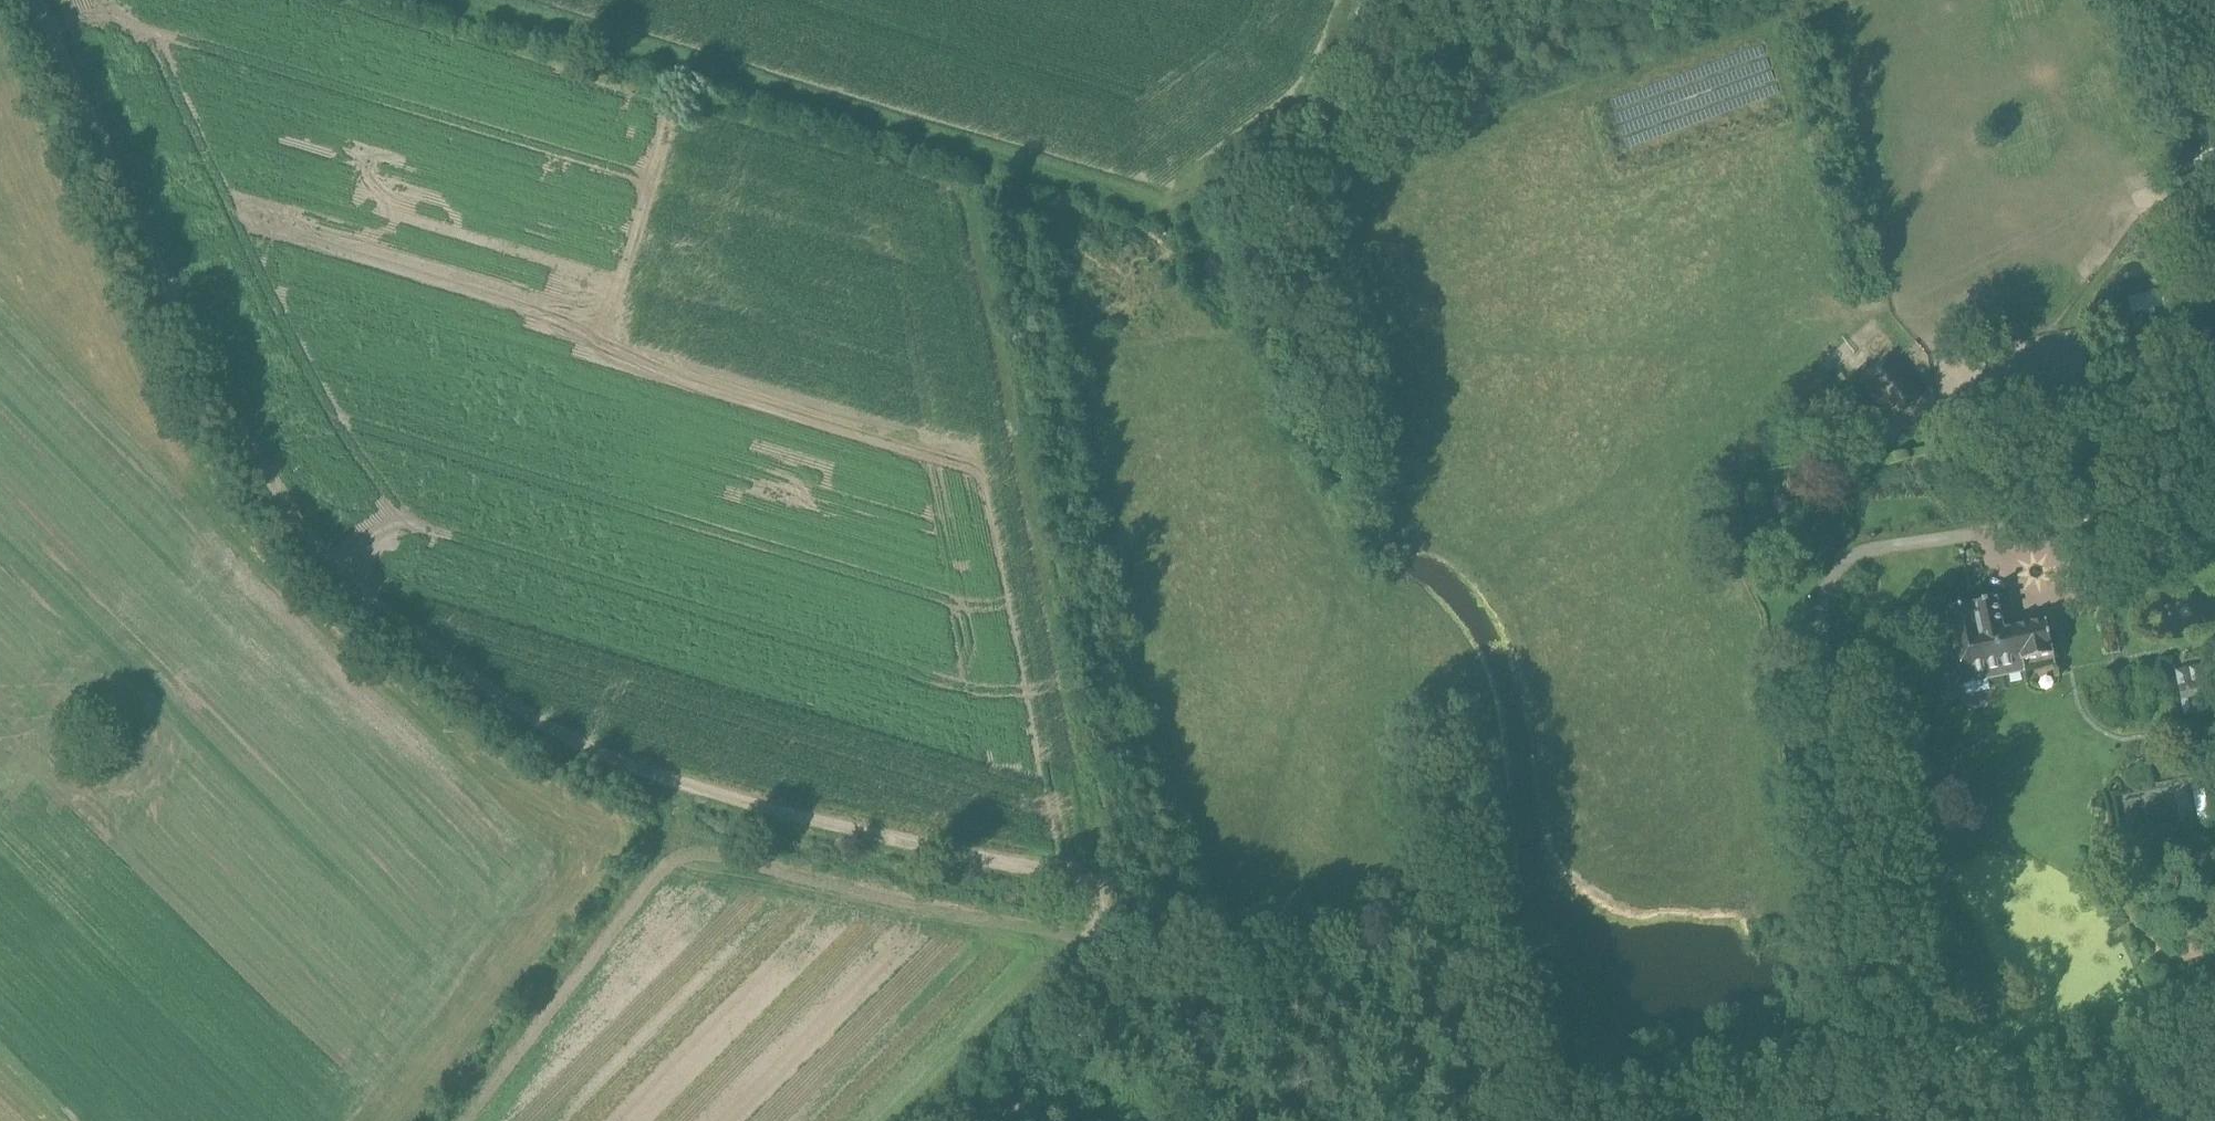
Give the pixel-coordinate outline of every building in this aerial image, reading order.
[(1858,381),(1891,420),(1926,392),(1893,352),(1858,381)] [(2002,630),(1995,600),(1974,604),(1947,610),(1959,670),(1962,683),(2024,670),(2022,662),(2053,655),(2051,648),(2046,621),(2002,630)] [(2214,709),(2214,663),(2176,670),(2184,714),(2214,709)]
